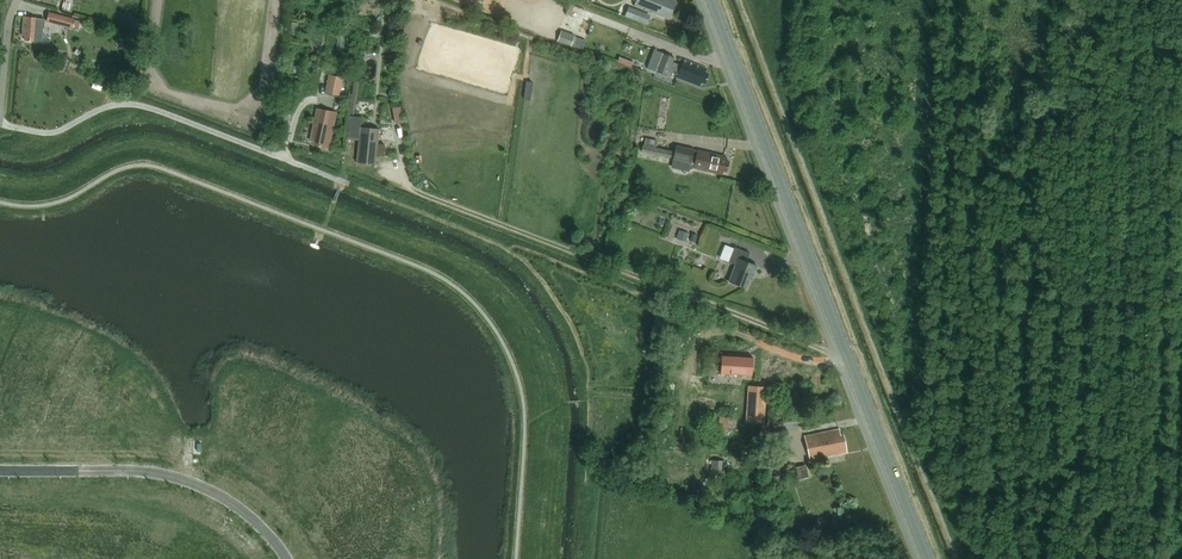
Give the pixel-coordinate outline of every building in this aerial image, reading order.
[(674,0),(637,0),(634,6),(669,19),(676,1),(674,0)] [(648,25),(651,15),(629,7),(626,16),(648,25)] [(49,12),(46,21),(64,26),(66,17),(49,12)] [(132,15),(125,24),(133,30),(140,21),(132,15)] [(25,40),(42,42),(43,32),(44,18),(23,16),(21,36),(25,36),(25,40)] [(561,31),(558,41),(571,46),(574,36),(561,31)] [(574,36),(571,46),(583,50),(586,40),(574,36)] [(682,60),(681,63),(674,60),(675,57),(654,49),(647,67),(668,75),(669,71),(677,74),(676,77),(701,86),(702,82),(705,83),(709,74),(705,73),(706,68),(682,60)] [(619,56),(618,61),(632,67),(633,62),(619,56)] [(98,66),(96,72),(105,75),(107,69),(98,66)] [(326,93),(341,96),(345,77),(330,74),(326,93)] [(315,140),(314,144),(329,147),(337,111),(318,107),(311,140),(315,140)] [(283,111),(281,123),(288,124),(290,112),(283,111)] [(360,127),(362,127),(362,117),(349,116),(347,139),(359,140),(360,127)] [(378,128),(362,127),(360,127),(359,140),(357,161),(375,163),(378,128)] [(670,158),(672,151),(643,145),(641,152),(670,158)] [(673,158),(673,159),(695,163),(694,168),(721,173),(722,170),(726,171),(728,161),(725,160),(726,156),(697,151),(697,152),(693,151),(675,147),(673,158)] [(679,227),(676,237),(686,239),(689,230),(679,227)] [(747,262),(750,252),(734,247),(729,262),(736,264),(730,281),(747,287),(752,273),(754,274),(757,265),(747,262)] [(722,355),(720,373),(752,375),(753,357),(722,355)] [(765,423),(767,386),(749,385),(747,421),(765,423)] [(791,439),(789,429),(774,432),(776,442),(791,439)] [(810,460),(848,452),(844,435),(842,435),(840,429),(806,436),(810,460)] [(711,474),(724,475),(725,461),(712,460),(711,474)] [(800,479),(809,476),(806,465),(797,467),(800,479)]
